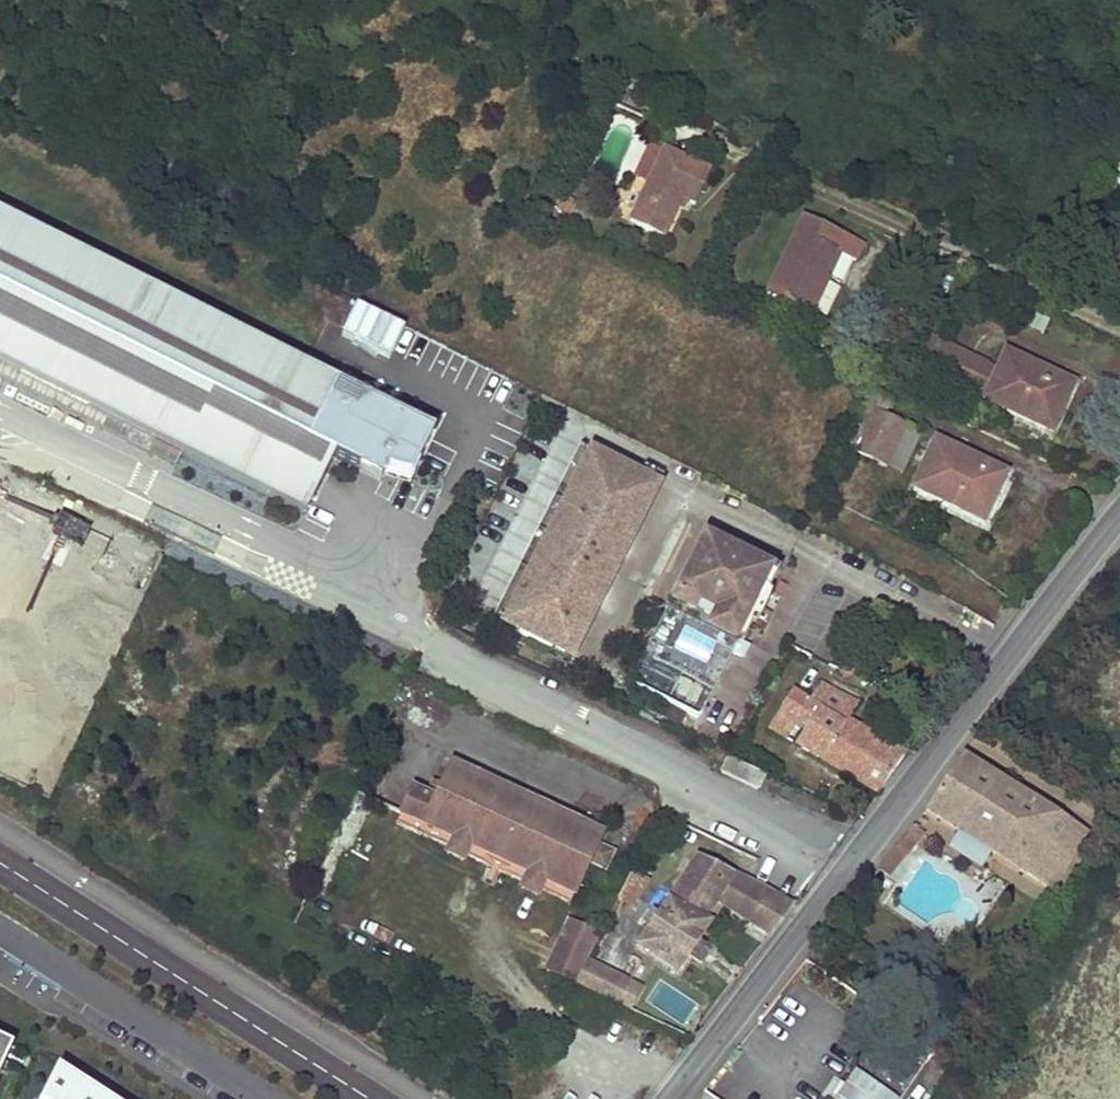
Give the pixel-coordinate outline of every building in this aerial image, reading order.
[(649,146),(645,154),(658,159),(649,179),(629,222),(662,238),(676,208),(680,198),(686,200),(694,204),(709,171),(663,149),(662,152),(649,146)] [(658,159),(645,154),(636,174),(649,179),(658,159)] [(686,200),(680,198),(676,208),(681,210),(686,200)] [(182,455),(305,516),(334,458),(409,478),(433,431),(245,337),(234,331),(0,214),(0,363),(182,455)] [(862,243),(804,216),(766,295),(810,315),(828,277),(823,275),(834,251),(839,253),(854,261),(862,243)] [(839,253),(834,251),(823,275),(828,277),(839,253)] [(356,304),(342,337),(391,358),(405,325),(356,304)] [(745,315),(758,321),(763,311),(750,304),(745,315)] [(239,320),(234,331),(245,337),(251,325),(239,320)] [(907,359),(917,363),(927,340),(918,336),(907,359)] [(1037,368),(1024,361),(1021,367),(1035,373),(1037,368)] [(0,363),(0,378),(177,465),(182,455),(0,363)] [(870,381),(867,387),(878,392),(881,386),(870,381)] [(867,387),(859,405),(874,412),(884,416),(892,399),(878,392),(867,387)] [(1063,403),(1057,400),(1044,428),(1050,431),(1063,403)] [(859,405),(841,445),(855,452),(874,412),(859,405)] [(884,416),(874,412),(855,452),(887,467),(906,426),(884,416)] [(906,426),(887,467),(902,474),(920,433),(906,426)] [(935,441),(913,488),(983,521),(1005,473),(975,460),(972,465),(957,458),(960,452),(935,441)] [(658,486),(584,448),(496,621),(570,659),(658,486)] [(975,460),(960,452),(957,458),(972,465),(975,460)] [(697,718),(701,716),(737,642),(741,644),(779,569),(708,533),(670,608),(669,608),(631,685),(697,718)] [(879,793),(904,755),(847,722),(858,704),(819,684),(809,700),(791,689),(768,727),(879,793)] [(925,811),(1053,890),(1071,859),(1056,850),(1070,825),(961,756),(925,811)] [(758,790),(765,776),(728,758),(721,773),(758,790)] [(420,835),(424,825),(453,838),(468,845),(528,873),(542,879),(574,894),(589,862),(596,847),(602,834),(451,765),(441,787),(435,800),(429,797),(413,790),(397,824),(420,835)] [(441,787),(435,784),(429,797),(435,800),(441,787)] [(1086,834),(1070,825),(1056,850),(1071,859),(1086,834)] [(914,826),(910,831),(920,839),(924,834),(914,826)] [(920,839),(910,831),(897,848),(907,857),(920,839)] [(468,845),(453,838),(447,853),(462,860),(468,845)] [(611,854),(596,847),(589,862),(604,869),(611,854)] [(698,857),(637,947),(676,973),(710,924),(705,921),(717,902),(771,936),(794,906),(766,890),(698,857)] [(542,879),(528,873),(521,888),(535,895),(542,879)] [(600,936),(571,921),(545,971),(575,985),(586,963),(600,936)] [(629,983),(586,963),(575,985),(619,1005),(629,983)] [(835,1098),(896,1098),(932,1046),(892,1020),(835,1098)] [(2,1041),(0,1045),(0,1066),(2,1067),(12,1046),(2,1041)] [(76,1079),(58,1068),(53,1078),(70,1089),(76,1079)] [(53,1078),(43,1098),(106,1098),(76,1079),(70,1089),(53,1078)]
